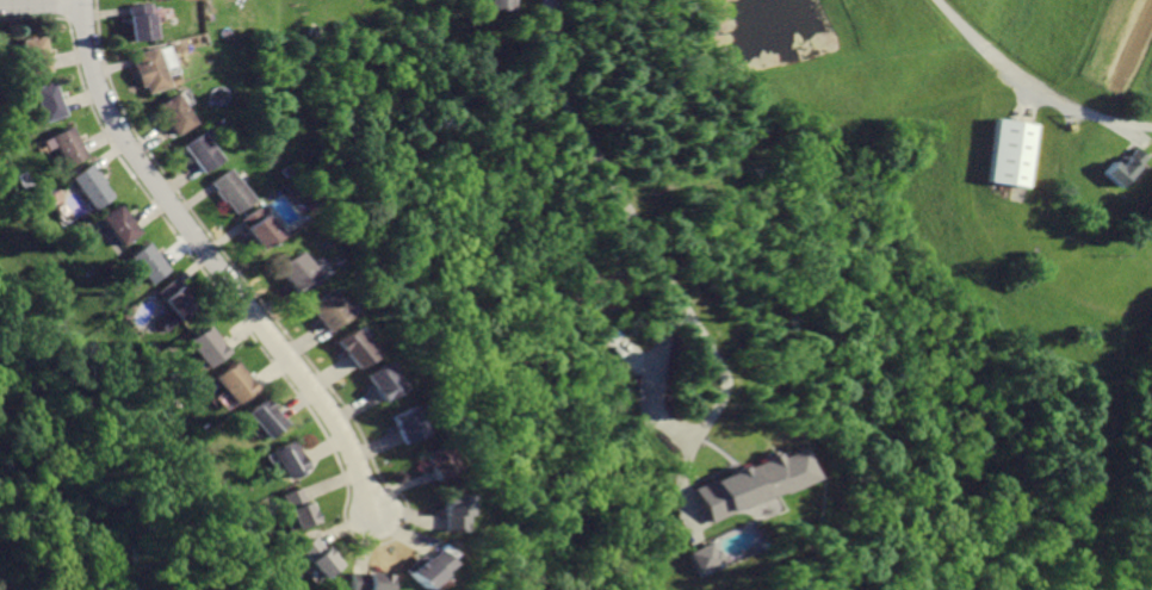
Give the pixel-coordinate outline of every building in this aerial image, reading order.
[(481,5),(506,8),(507,0),(481,0),(481,5)] [(126,7),(131,41),(154,37),(149,4),(126,7)] [(21,41),(27,75),(51,70),(44,37),(21,41)] [(135,54),(137,61),(131,63),(140,85),(142,83),(145,93),(172,85),(157,45),(135,54)] [(33,87),(44,122),(64,114),(55,80),(33,87)] [(175,94),(155,107),(174,136),(194,123),(175,94)] [(999,119),(990,181),(1028,187),(1039,126),(1024,124),(999,119)] [(69,126),(49,137),(66,168),(86,156),(69,126)] [(200,132),(181,147),(203,174),(222,160),(200,132)] [(1134,145),(1120,161),(1115,157),(1103,172),(1120,187),(1147,157),(1140,151),(1134,145)] [(91,162),(69,176),(93,210),(111,197),(104,186),(106,184),(91,162)] [(229,169),(211,182),(216,188),(212,191),(222,203),(225,200),(236,213),(253,200),(229,169)] [(119,206),(100,219),(120,248),(140,234),(119,206)] [(256,209),(239,223),(261,250),(279,236),(256,209)] [(147,244),(128,260),(148,286),(167,271),(147,244)] [(293,253),(274,267),(297,294),(315,280),(293,253)] [(176,278),(159,292),(181,319),(199,305),(176,278)] [(323,290),(304,304),(326,333),(345,317),(323,290)] [(156,323),(164,331),(177,319),(170,310),(156,323)] [(210,325),(190,341),(210,367),(230,352),(210,325)] [(348,329),(332,342),(353,369),(370,356),(348,329)] [(239,362),(218,377),(239,404),(259,390),(239,362)] [(380,364),(361,375),(378,402),(397,389),(380,364)] [(267,398),(248,412),(267,439),(286,424),(267,398)] [(408,408),(385,416),(397,443),(419,435),(408,408)] [(295,441),(274,451),(289,480),(309,471),(295,441)] [(420,455),(429,484),(452,477),(441,447),(420,455)] [(694,489),(713,526),(738,513),(737,510),(772,492),(774,496),(788,487),(768,448),(755,455),(757,461),(744,467),(743,464),(729,471),(730,473),(716,480),(714,478),(694,489)] [(285,493),(298,529),(317,522),(304,486),(285,493)] [(440,496),(439,532),(463,533),(464,496),(440,496)] [(318,535),(301,551),(326,579),(343,564),(318,535)] [(690,553),(701,573),(726,561),(720,549),(717,552),(712,542),(701,547),(690,553)] [(408,573),(426,589),(428,589),(450,565),(436,553),(429,561),(423,557),(408,573)] [(350,589),(390,589),(391,577),(352,572),(350,589)]
